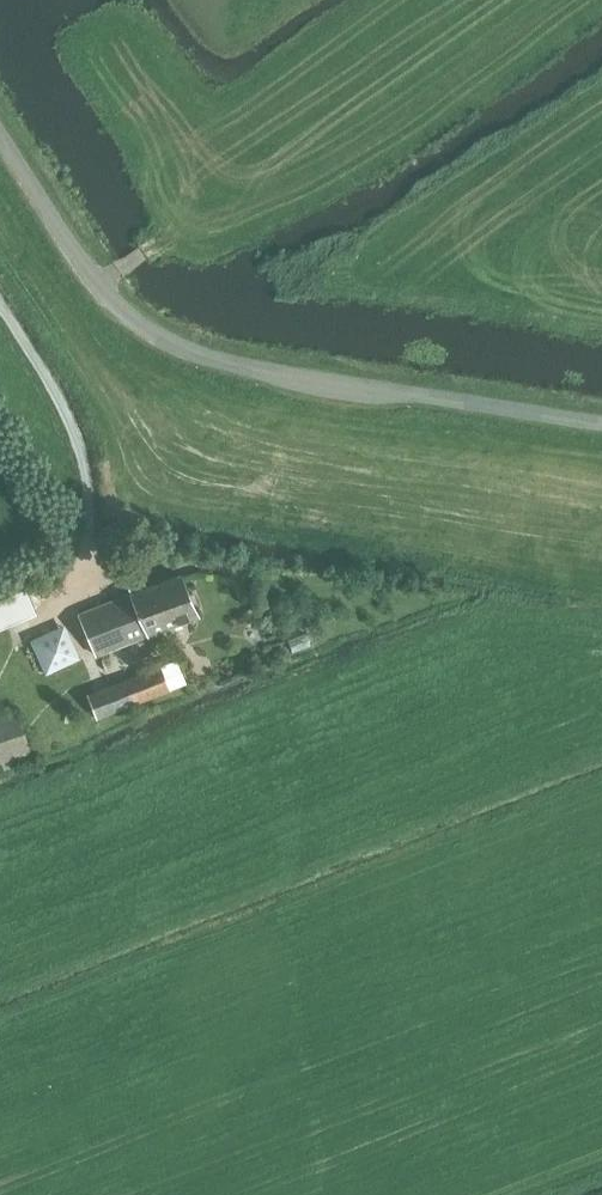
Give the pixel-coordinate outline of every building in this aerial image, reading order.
[(95,656),(197,616),(180,573),(78,614),(95,656)] [(36,614),(26,587),(0,598),(0,629),(36,614)] [(44,674),(79,659),(63,624),(28,639),(44,674)] [(97,720),(141,703),(187,683),(176,658),(124,680),(86,695),(97,720)] [(31,752),(16,709),(0,716),(0,763),(31,752)]
